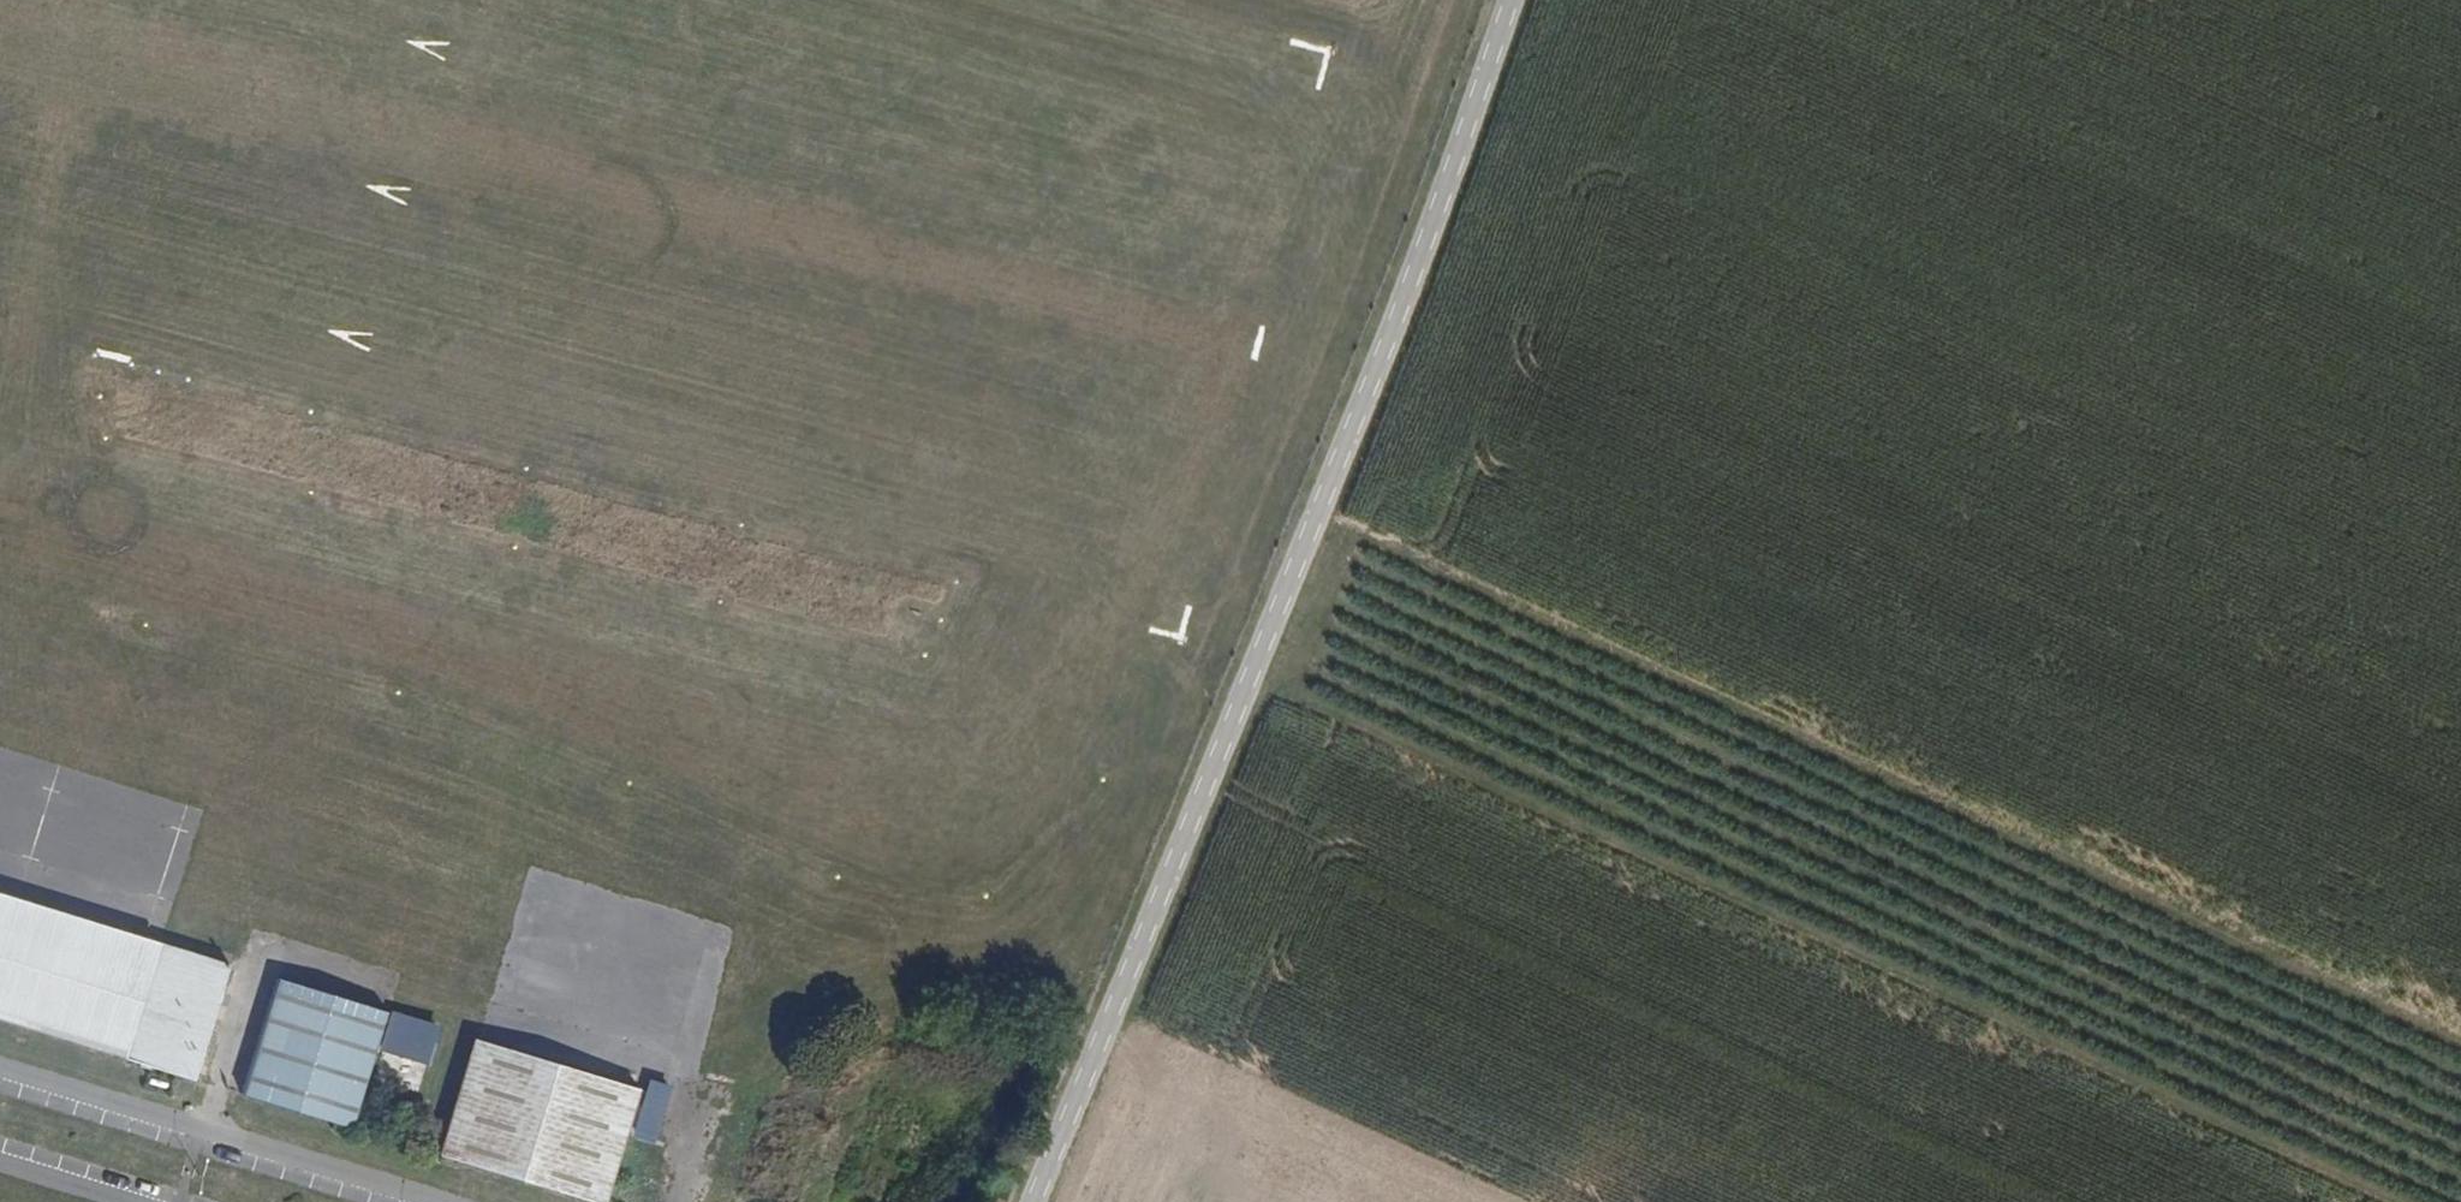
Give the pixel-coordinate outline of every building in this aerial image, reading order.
[(131,1058),(165,944),(0,894),(0,1018),(131,1058)] [(165,944),(131,1058),(201,1079),(236,965),(165,944)] [(265,978),(230,1089),(353,1128),(388,1016),(265,978)] [(407,1017),(398,1049),(426,1058),(436,1026),(407,1017)] [(456,1125),(447,1156),(602,1201),(637,1088),(481,1042),(456,1125)]
